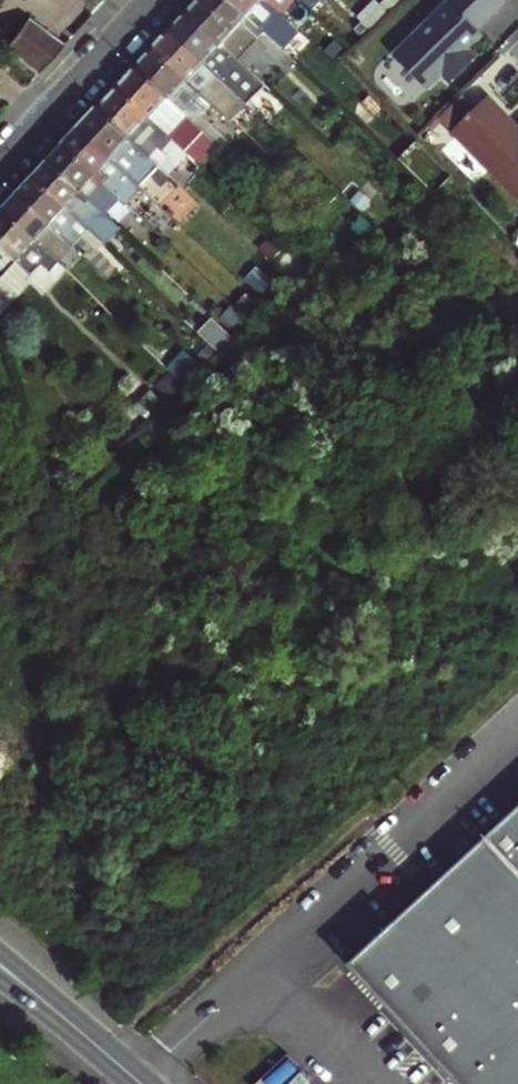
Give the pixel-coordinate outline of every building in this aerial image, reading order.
[(231,0),(196,0),(186,11),(237,59),(257,38),(282,61),(289,53),(278,43),(231,0)] [(278,43),(290,31),(275,17),(281,11),(269,0),(231,0),(278,43)] [(281,11),(283,12),(294,0),(269,0),(281,11)] [(320,11),(329,1),(328,0),(307,0),(320,11)] [(462,52),(481,34),(475,27),(504,0),(452,0),(398,52),(429,86),(444,71),(450,71),(461,61),(462,52)] [(228,69),(237,59),(186,11),(169,29),(221,78),(238,94),(245,86),(228,69)] [(297,23),(283,12),(281,11),(275,17),(290,31),(297,23)] [(30,15),(4,46),(38,74),(66,43),(30,15)] [(221,78),(169,29),(152,48),(187,81),(194,87),(203,96),(221,78)] [(187,81),(152,48),(133,67),(169,100),(187,81)] [(169,100),(133,67),(115,87),(172,138),(181,128),(209,154),(218,145),(203,132),(176,107),(169,100)] [(187,81),(169,100),(176,107),(185,97),(194,87),(187,81)] [(115,87),(97,107),(156,161),(164,152),(178,166),(189,154),(172,138),(115,87)] [(453,131),(517,196),(517,123),(489,95),(453,131)] [(185,97),(176,107),(203,132),(210,125),(196,111),(198,109),(185,97)] [(156,161),(97,107),(85,120),(78,127),(137,181),(156,161)] [(137,181),(78,127),(63,143),(114,190),(121,198),(131,187),(150,205),(156,198),(137,181)] [(114,190),(63,143),(48,159),(99,206),(114,190)] [(99,206),(48,159),(33,176),(83,223),(99,206)] [(83,223),(33,176),(18,192),(69,239),(76,231),(83,223)] [(69,239),(18,192),(3,209),(56,258),(72,242),(69,239)] [(56,258),(3,209),(0,212),(0,266),(10,255),(37,279),(56,258)] [(77,247),(102,270),(110,262),(79,234),(72,242),(77,247)] [(355,931),(483,1083),(517,1083),(517,795),(355,931)]
